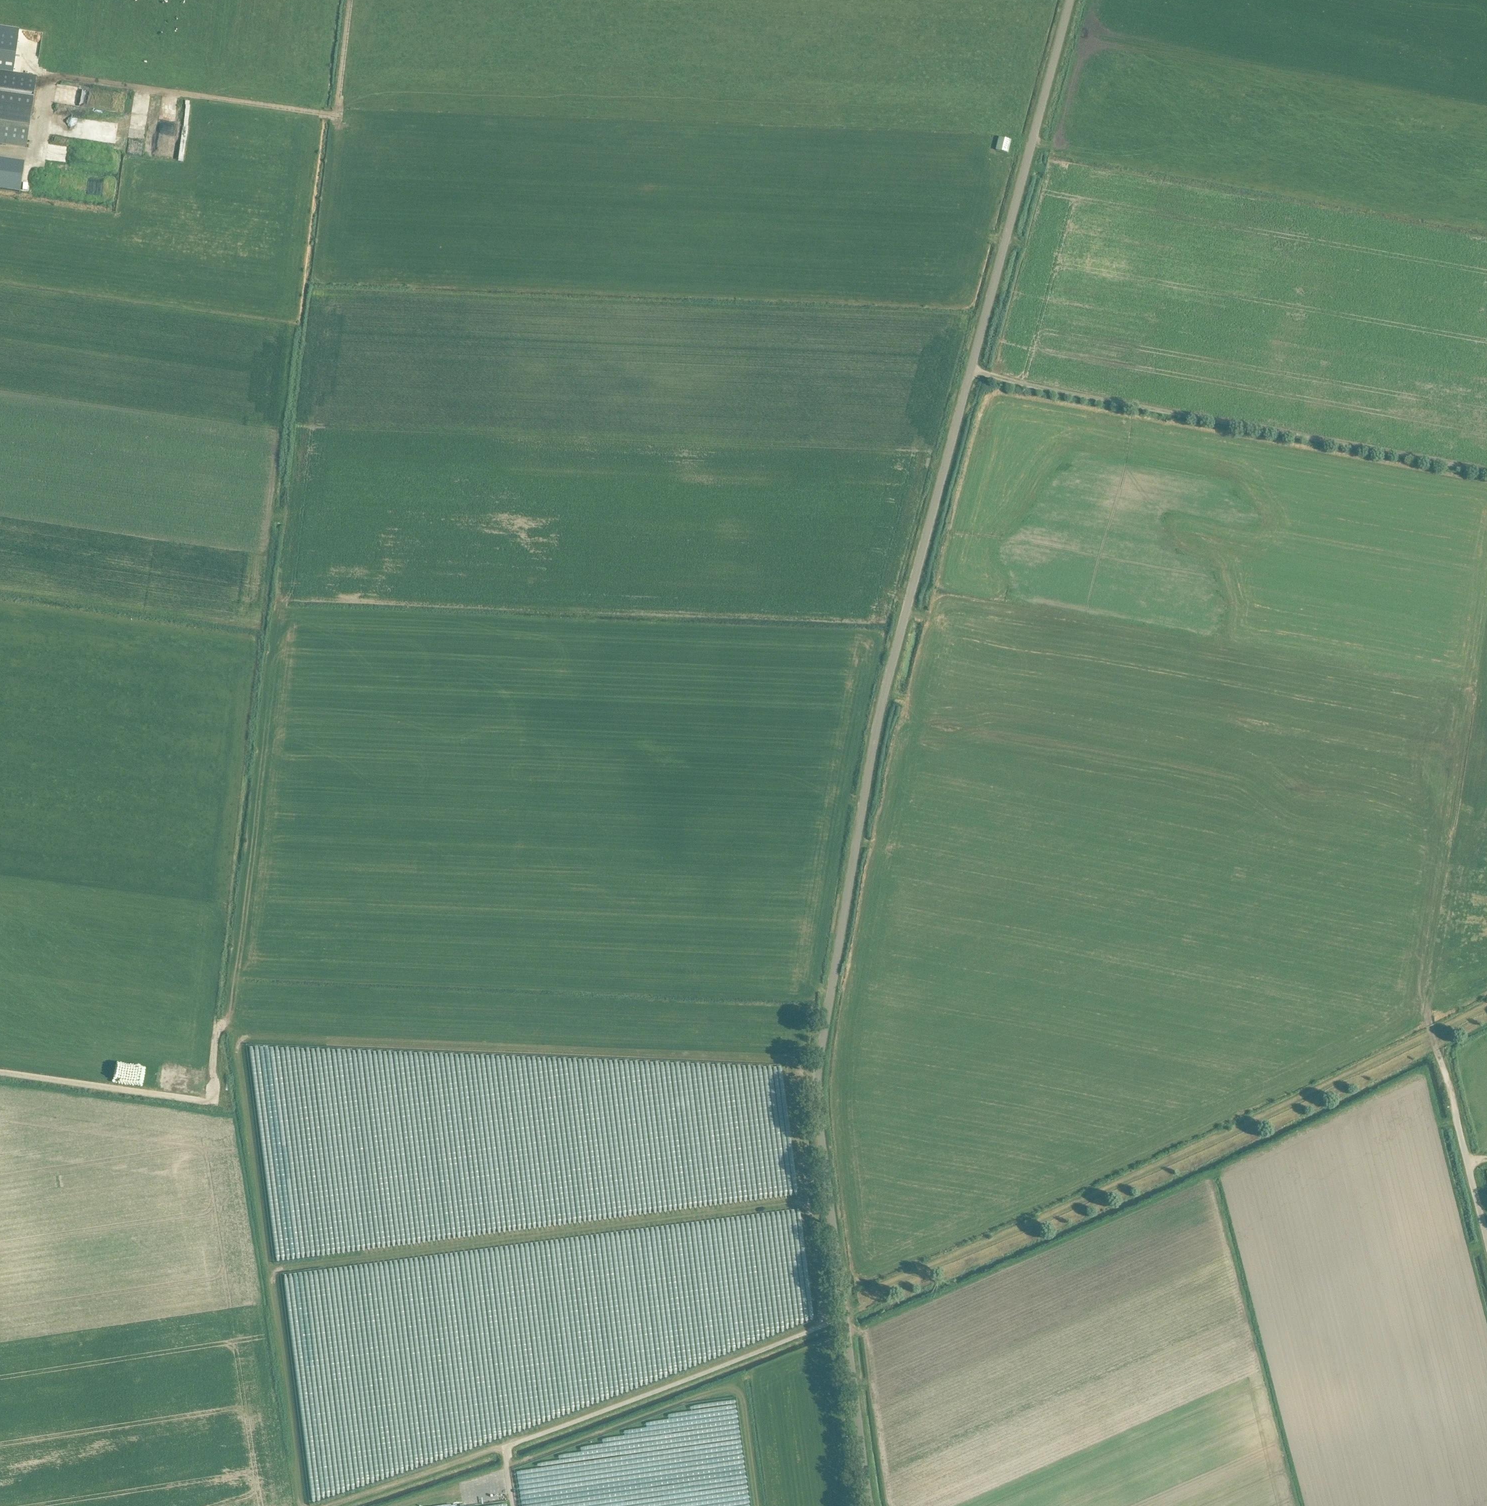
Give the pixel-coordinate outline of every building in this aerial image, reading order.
[(36,77),(12,74),(18,30),(0,28),(0,144),(26,148),(36,77)] [(59,96),(77,98),(78,91),(80,91),(81,83),(68,82),(67,85),(61,84),(59,96)] [(168,117),(168,125),(180,126),(180,117),(168,117)] [(1008,153),(1011,140),(1001,138),(997,150),(1008,153)] [(8,161),(0,160),(0,190),(19,193),(23,163),(8,161)]
